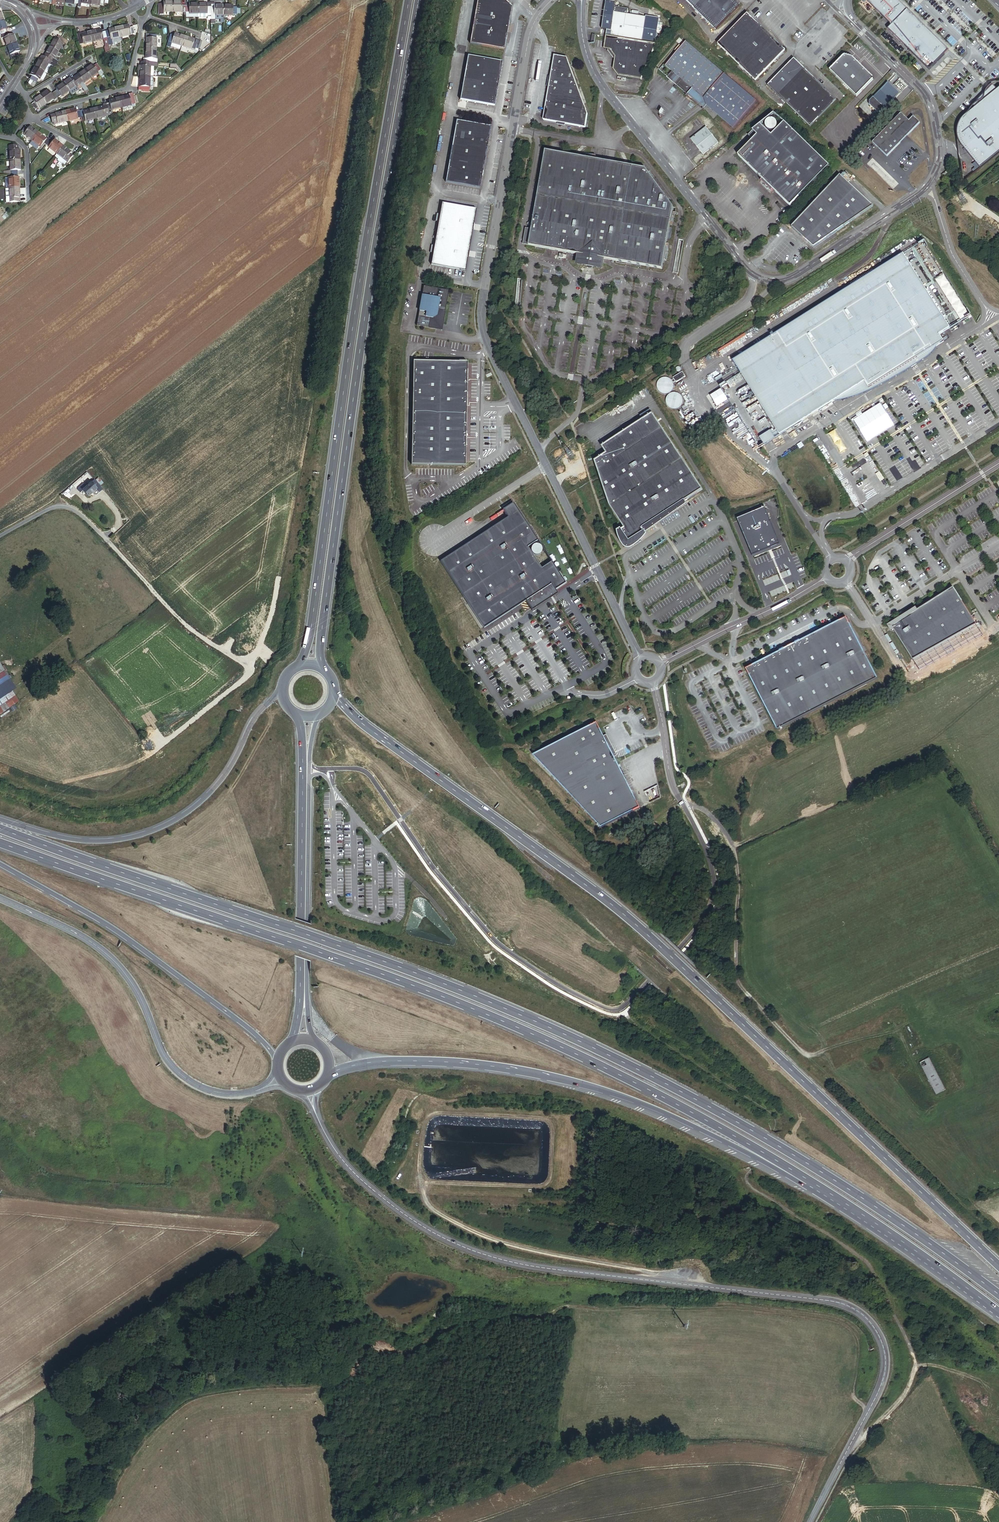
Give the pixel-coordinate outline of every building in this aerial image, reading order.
[(467,44),(500,50),(507,8),(499,0),(474,0),(467,44)] [(733,0),(682,0),(715,32),(740,7),(733,0)] [(907,10),(897,0),(870,0),(868,2),(891,26),(907,10)] [(616,2),(606,1),(602,29),(607,30),(606,36),(655,44),(659,18),(646,16),(646,17),(627,14),(628,8),(615,6),(616,2)] [(172,12),(172,2),(163,2),(163,4),(158,4),(158,7),(159,7),(159,15),(163,15),(163,12),(172,12)] [(185,13),(185,6),(182,6),(182,2),(172,2),(172,12),(182,12),(182,13),(185,13)] [(198,14),(198,4),(189,4),(189,6),(185,6),(185,13),(185,16),(187,16),(187,17),(198,17),(198,14)] [(211,16),(211,5),(207,5),(207,4),(198,4),(198,14),(207,14),(207,16),(211,16)] [(224,16),(224,6),(215,6),(215,5),(211,5),(211,16),(212,16),(212,23),(215,23),(215,20),(223,20),(223,16),(224,16)] [(237,15),(237,8),(233,8),(233,6),(224,6),(224,16),(233,16),(233,15),(237,15)] [(907,10),(891,26),(888,30),(929,70),(948,51),(907,10)] [(785,51),(746,14),(716,46),(756,83),(785,51)] [(134,34),(133,27),(129,28),(128,25),(119,28),(121,37),(134,34)] [(121,37),(119,28),(108,30),(108,31),(105,32),(109,46),(115,44),(114,42),(121,41),(121,37)] [(109,46),(105,32),(102,32),(101,30),(91,32),(93,42),(104,39),(106,47),(109,46)] [(93,42),(91,32),(81,34),(77,35),(80,45),(93,42)] [(16,43),(13,34),(8,36),(7,33),(0,35),(1,39),(4,38),(7,46),(16,43)] [(182,47),(184,37),(175,33),(174,36),(170,35),(168,42),(169,43),(168,47),(170,48),(171,46),(172,43),(181,46),(182,47)] [(156,49),(156,35),(146,35),(145,38),(146,39),(146,49),(156,49)] [(59,51),(63,44),(66,46),(68,42),(58,36),(56,39),(55,38),(50,46),(59,51)] [(655,44),(606,36),(604,49),(610,50),(615,57),(613,69),(619,77),(641,80),(656,44),(655,44)] [(198,50),(201,40),(195,38),(194,40),(184,37),(182,47),(195,51),(196,49),(198,50)] [(753,101),(682,42),(657,72),(697,106),(700,108),(702,105),(730,128),(753,101)] [(20,51),(16,43),(7,46),(10,55),(11,55),(13,58),(19,55),(18,52),(20,51)] [(54,59),(59,51),(50,46),(45,55),(47,56),(46,58),(56,64),(58,61),(54,59)] [(868,66),(849,48),(828,71),(857,98),(874,80),(864,71),(868,66)] [(155,59),(156,49),(146,49),(146,59),(144,59),(143,62),(155,63),(155,60),(155,59)] [(54,68),(56,64),(46,58),(44,57),(42,56),(40,59),(39,59),(35,67),(43,72),(46,74),(51,66),(54,68)] [(501,63),(463,56),(456,99),(494,106),(498,83),(501,63)] [(555,56),(550,56),(539,120),(581,128),(584,113),(563,58),(555,56)] [(837,102),(793,59),(767,86),(812,128),(837,102)] [(150,77),(150,67),(154,67),(157,67),(157,63),(155,63),(143,62),(143,66),(142,66),(140,66),(140,68),(140,72),(140,76),(150,77)] [(103,74),(96,64),(93,66),(92,65),(84,70),(90,78),(97,73),(100,77),(103,74)] [(181,71),(176,64),(170,64),(170,68),(176,69),(179,73),(181,71)] [(38,80),(39,80),(43,72),(35,67),(30,75),(32,76),(30,79),(36,83),(38,80)] [(90,78),(84,70),(77,75),(79,77),(75,79),(82,88),(85,92),(88,90),(83,83),(90,78)] [(153,87),(153,77),(150,77),(140,76),(140,87),(139,87),(139,90),(143,90),(149,91),(150,86),(153,87)] [(82,88),(75,79),(73,81),(70,78),(63,83),(69,92),(76,87),(78,89),(79,90),(82,88)] [(69,92),(63,83),(56,89),(57,90),(54,92),(58,98),(61,96),(61,97),(69,92)] [(884,83),(864,103),(876,115),(896,95),(884,83)] [(975,108),(965,116),(963,119),(961,124),(960,128),(959,132),(959,136),(959,139),(960,143),(962,146),(964,149),(963,149),(963,150),(964,149),(980,169),(998,153),(998,88),(997,90),(993,85),(973,105),(975,108)] [(55,100),(58,98),(54,92),(51,94),(48,90),(40,95),(41,96),(47,104),(54,99),(55,100)] [(135,104),(133,93),(129,94),(129,95),(119,98),(121,108),(122,107),(123,110),(131,108),(131,107),(132,107),(132,105),(135,104)] [(47,104),(41,96),(33,101),(34,103),(31,105),(35,110),(38,108),(39,109),(47,104)] [(121,108),(119,98),(109,100),(110,103),(106,104),(109,115),(113,114),(112,110),(121,108)] [(109,115),(106,104),(103,105),(103,106),(93,109),(95,119),(109,115)] [(81,118),(79,111),(76,112),(75,109),(65,112),(67,121),(81,118)] [(95,119),(93,109),(83,111),(83,110),(79,111),(81,118),(82,122),(95,119)] [(67,121),(65,112),(52,115),(52,116),(54,122),(54,125),(67,121)] [(736,156),(790,206),(830,167),(774,114),(752,132),(757,136),(736,156)] [(898,114),(869,144),(882,157),(916,123),(910,116),(905,121),(898,114)] [(487,128),(452,122),(442,182),(477,188),(487,128)] [(32,140),(38,132),(30,126),(28,129),(25,126),(20,132),(32,140)] [(719,143),(705,127),(690,140),(703,155),(719,143)] [(46,145),(50,139),(48,137),(46,139),(38,132),(32,140),(40,147),(43,143),(45,144),(46,145)] [(63,146),(55,139),(53,142),(50,139),(46,145),(56,154),(63,146)] [(33,142),(30,144),(37,150),(39,148),(33,142)] [(20,160),(20,150),(17,150),(17,146),(9,146),(10,161),(20,160)] [(643,171),(545,157),(529,247),(579,257),(577,268),(603,272),(604,263),(658,272),(669,208),(643,171)] [(20,171),(20,160),(10,161),(10,171),(10,174),(18,174),(18,171),(20,171)] [(19,188),(19,177),(18,177),(18,174),(10,174),(11,178),(9,178),(9,188),(19,188)] [(872,208),(839,178),(789,229),(810,248),(872,208)] [(20,202),(19,188),(9,188),(5,188),(6,202),(20,202)] [(475,211),(439,204),(434,236),(469,242),(475,211)] [(469,242),(434,236),(429,264),(464,270),(469,242)] [(945,331),(898,254),(726,360),(774,437),(831,403),(851,400),(894,380),(927,359),(936,347),(942,343),(938,336),(945,331)] [(937,278),(959,321),(969,316),(946,273),(937,278)] [(448,291),(421,286),(414,324),(441,329),(448,291)] [(464,363),(410,362),(408,465),(462,466),(464,363)] [(683,372),(673,377),(676,382),(685,377),(683,372)] [(675,388),(668,376),(656,384),(663,395),(675,388)] [(671,391),(666,405),(679,410),(684,396),(671,391)] [(653,415),(602,449),(607,456),(595,463),(610,508),(625,531),(622,532),(630,544),(645,534),(643,530),(703,491),(653,415)] [(87,496),(99,487),(93,480),(86,486),(83,483),(79,486),(87,496)] [(564,584),(513,506),(504,512),(509,519),(441,563),(483,629),(524,603),(528,609),(529,612),(555,595),(553,592),(564,584)] [(765,507),(737,519),(753,556),(760,553),(777,546),(781,544),(765,507)] [(4,548),(23,538),(20,532),(1,542),(4,548)] [(630,544),(622,532),(618,534),(619,540),(622,545),(625,551),(627,552),(629,552),(631,552),(634,551),(639,547),(644,542),(646,539),(647,538),(647,536),(645,534),(630,544)] [(977,626),(953,587),(891,627),(915,665),(977,626)] [(789,630),(811,620),(808,612),(785,623),(789,630)] [(847,620),(746,670),(772,721),(777,731),(878,680),(847,620)] [(0,674),(0,685),(11,678),(6,670),(4,671),(0,674)] [(0,685),(0,698),(12,690),(16,688),(11,678),(0,685)] [(0,698),(0,715),(20,702),(12,690),(0,698)] [(614,764),(593,724),(526,757),(595,830),(638,808),(614,764)] [(809,826),(801,828),(804,835),(811,832),(809,826)] [(851,850),(858,848),(856,841),(849,843),(851,850)] [(829,855),(833,862),(840,858),(837,851),(829,855)] [(878,862),(872,863),(873,870),(880,868),(878,862)] [(853,864),(846,866),(848,873),(855,871),(853,864)] [(755,895),(762,892),(760,886),(753,888),(755,895)] [(838,899),(845,897),(844,890),(836,892),(838,899)] [(817,914),(810,916),(812,922),(819,920),(817,914)] [(945,1090),(928,1058),(919,1064),(935,1095),(945,1090)] [(979,1506),(955,1494),(952,1500),(975,1512),(979,1506)]
